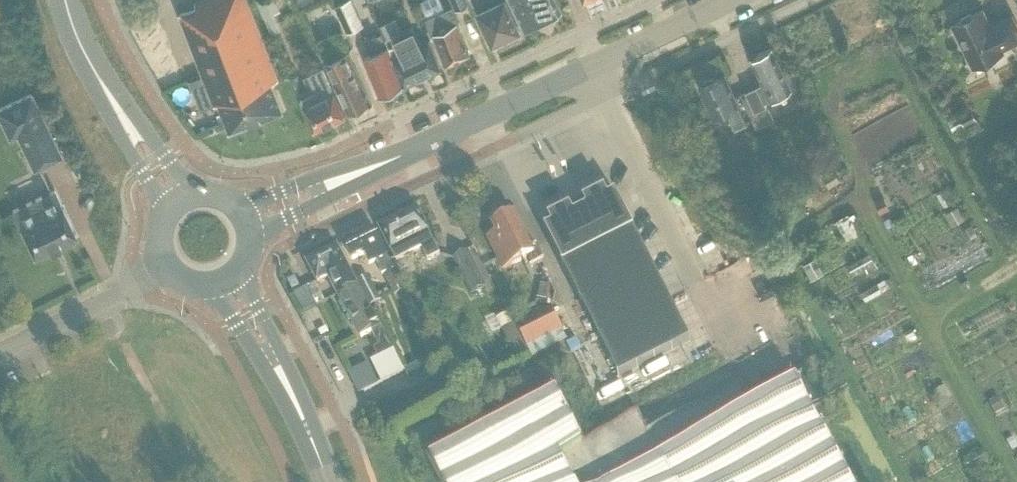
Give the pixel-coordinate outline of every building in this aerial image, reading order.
[(179,14),(214,105),(219,103),(230,130),(283,110),(272,82),(278,80),(246,0),(200,0),(195,2),(197,6),(179,14)] [(353,0),(346,0),(334,5),(346,33),(364,25),(353,0)] [(469,3),(467,0),(452,0),(456,9),(469,3)] [(493,41),(520,28),(507,0),(473,0),(493,41)] [(522,28),(542,18),(533,0),(509,0),(522,28)] [(542,18),(562,9),(558,0),(533,0),(542,18)] [(1016,40),(1016,25),(1012,15),(996,23),(996,24),(991,27),(982,9),(954,23),(974,65),(1003,51),(1001,48),(1016,40)] [(445,65),(470,54),(457,22),(451,25),(446,13),(428,21),(445,65)] [(396,18),(380,24),(404,85),(441,68),(430,40),(427,41),(425,38),(420,41),(415,28),(401,33),(396,18)] [(380,98),(404,86),(387,47),(382,49),(376,34),(364,40),(371,55),(363,59),(380,98)] [(756,113),(752,117),(752,118),(757,128),(774,120),(765,101),(792,88),(773,47),(751,57),(763,82),(757,85),(745,91),(756,113)] [(348,113),(371,101),(355,66),(348,52),(325,63),(332,77),(348,113)] [(316,90),(300,98),(314,129),(345,114),(323,66),(308,73),(316,90)] [(736,127),(746,120),(724,73),(714,78),(710,77),(704,79),(703,83),(700,85),(714,115),(727,108),(736,127)] [(31,93),(0,108),(0,120),(9,139),(17,135),(34,171),(62,158),(31,93)] [(970,105),(957,112),(966,129),(979,123),(970,105)] [(588,208),(581,211),(597,242),(632,224),(616,193),(609,197),(605,190),(584,200),(588,208)] [(56,191),(13,212),(34,257),(78,236),(56,191)] [(957,205),(945,212),(952,224),(964,217),(957,205)] [(561,260),(597,242),(581,211),(574,214),(571,207),(549,218),(553,225),(546,229),(561,260)] [(441,254),(429,230),(417,208),(393,219),(408,250),(410,254),(422,248),(428,260),(441,254)] [(497,232),(488,236),(503,269),(523,259),(527,267),(538,261),(514,213),(493,224),(497,232)] [(397,261),(410,254),(408,250),(393,219),(379,227),(397,261)] [(561,260),(581,298),(651,263),(632,224),(597,242),(561,260)] [(382,274),(394,268),(374,229),(345,243),(353,258),(365,252),(370,262),(377,259),(381,268),(380,269),(382,274)] [(347,265),(337,246),(307,261),(318,281),(328,276),(347,265)] [(472,295),(486,288),(468,251),(454,259),(472,295)] [(870,253),(862,257),(867,267),(875,263),(870,253)] [(581,298),(600,337),(671,301),(651,263),(581,298)] [(347,265),(328,276),(338,294),(358,285),(347,265)] [(397,271),(385,277),(394,295),(407,288),(397,271)] [(368,275),(358,281),(372,307),(382,300),(368,275)] [(394,351),(395,350),(375,311),(372,312),(360,290),(341,299),(353,323),(354,322),(361,337),(372,331),(379,345),(374,348),(380,358),(394,351)] [(671,301),(600,337),(620,375),(690,340),(671,301)] [(529,346),(562,330),(550,307),(517,324),(529,346)] [(912,329),(905,332),(908,339),(916,335),(912,329)] [(380,358),(372,363),(382,384),(405,372),(404,370),(394,351),(380,358)] [(411,382),(429,373),(423,361),(404,370),(405,372),(411,382)] [(799,378),(604,481),(854,481),(799,378)] [(561,453),(583,440),(555,389),(427,457),(440,481),(577,481),(561,453)] [(999,398),(990,403),(996,415),(1006,411),(999,398)] [(981,452),(964,460),(970,473),(987,465),(981,452)]
